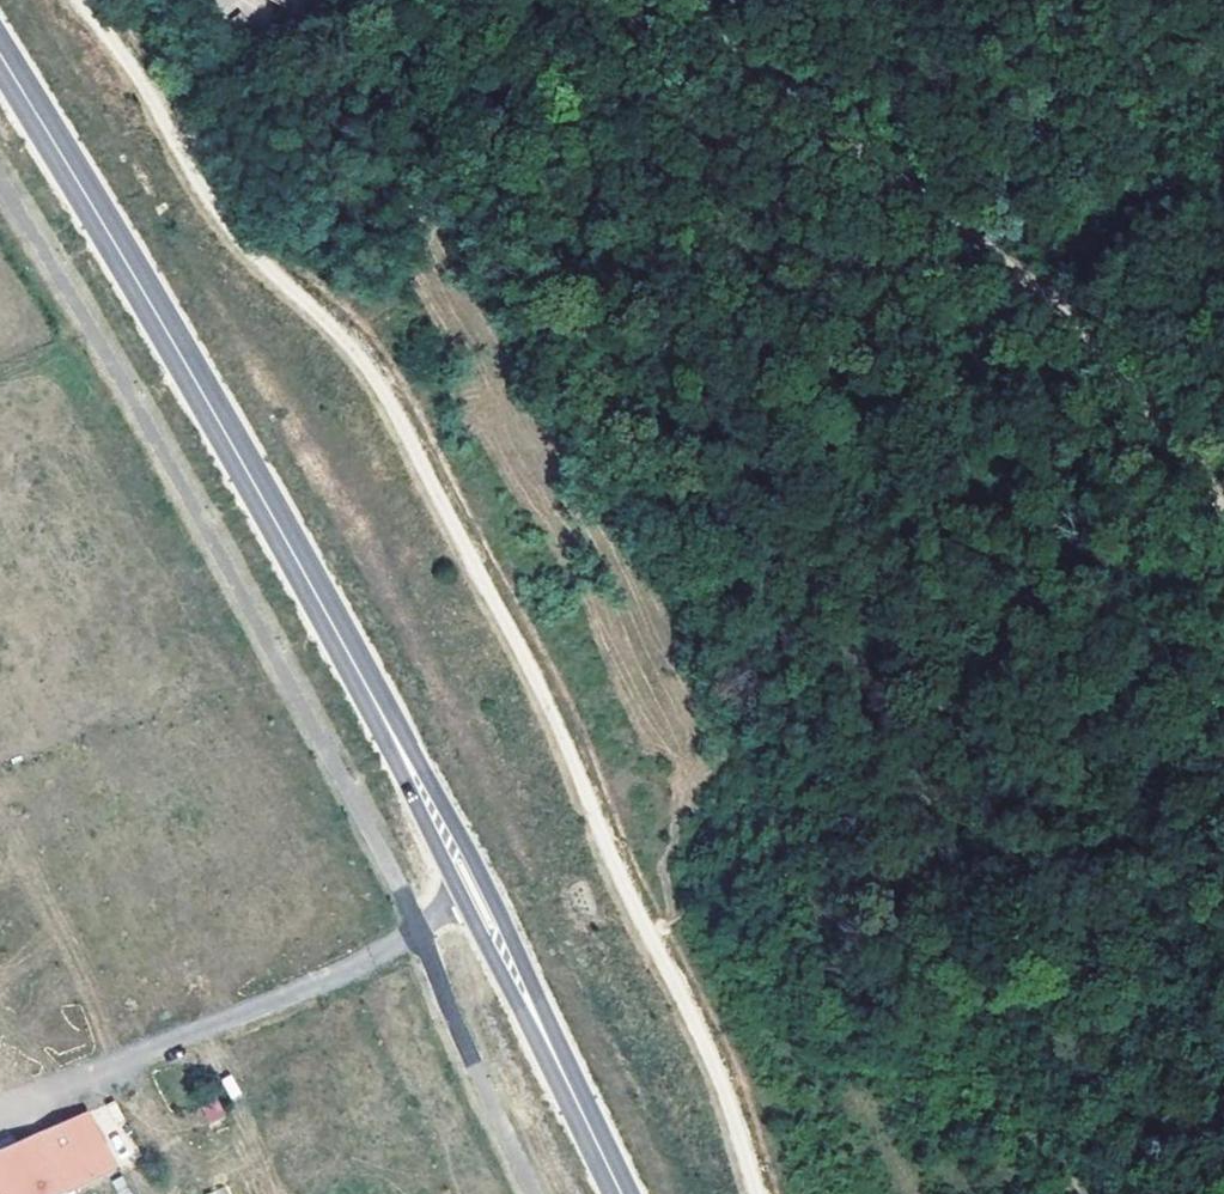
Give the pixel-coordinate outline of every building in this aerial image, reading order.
[(200,1106),(208,1124),(226,1117),(219,1099),(200,1106)] [(33,1136),(57,1193),(74,1193),(103,1181),(77,1118),(33,1136)] [(33,1136),(0,1150),(0,1193),(57,1193),(33,1136)] [(227,1185),(205,1193),(230,1193),(227,1185)]
